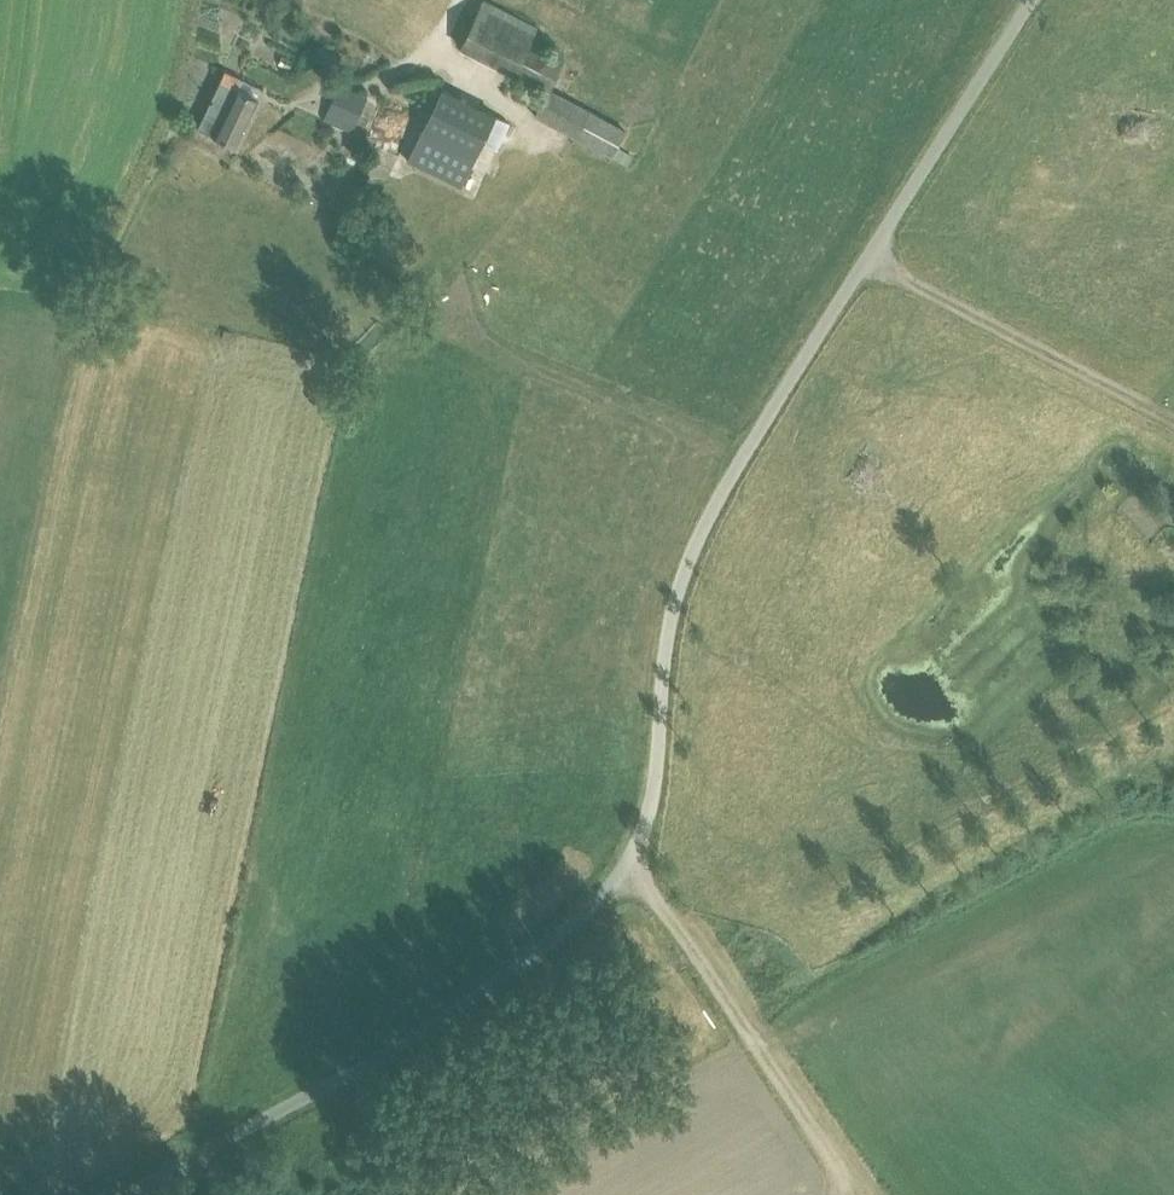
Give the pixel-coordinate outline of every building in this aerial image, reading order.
[(514,72),(552,92),(554,87),(562,71),(525,51),(535,28),(480,2),(459,44),(513,74),(514,72)] [(316,46),(312,56),(336,68),(341,58),(316,46)] [(219,80),(196,126),(233,144),(256,97),(237,88),(242,79),(225,70),(219,80)] [(340,87),(324,121),(353,133),(368,99),(340,87)] [(630,129),(554,87),(552,92),(539,115),(615,157),(630,129)] [(474,155),(494,115),(442,89),(430,112),(423,126),(407,160),(461,186),(474,155)] [(224,330),(222,338),(228,340),(231,332),(224,330)]
